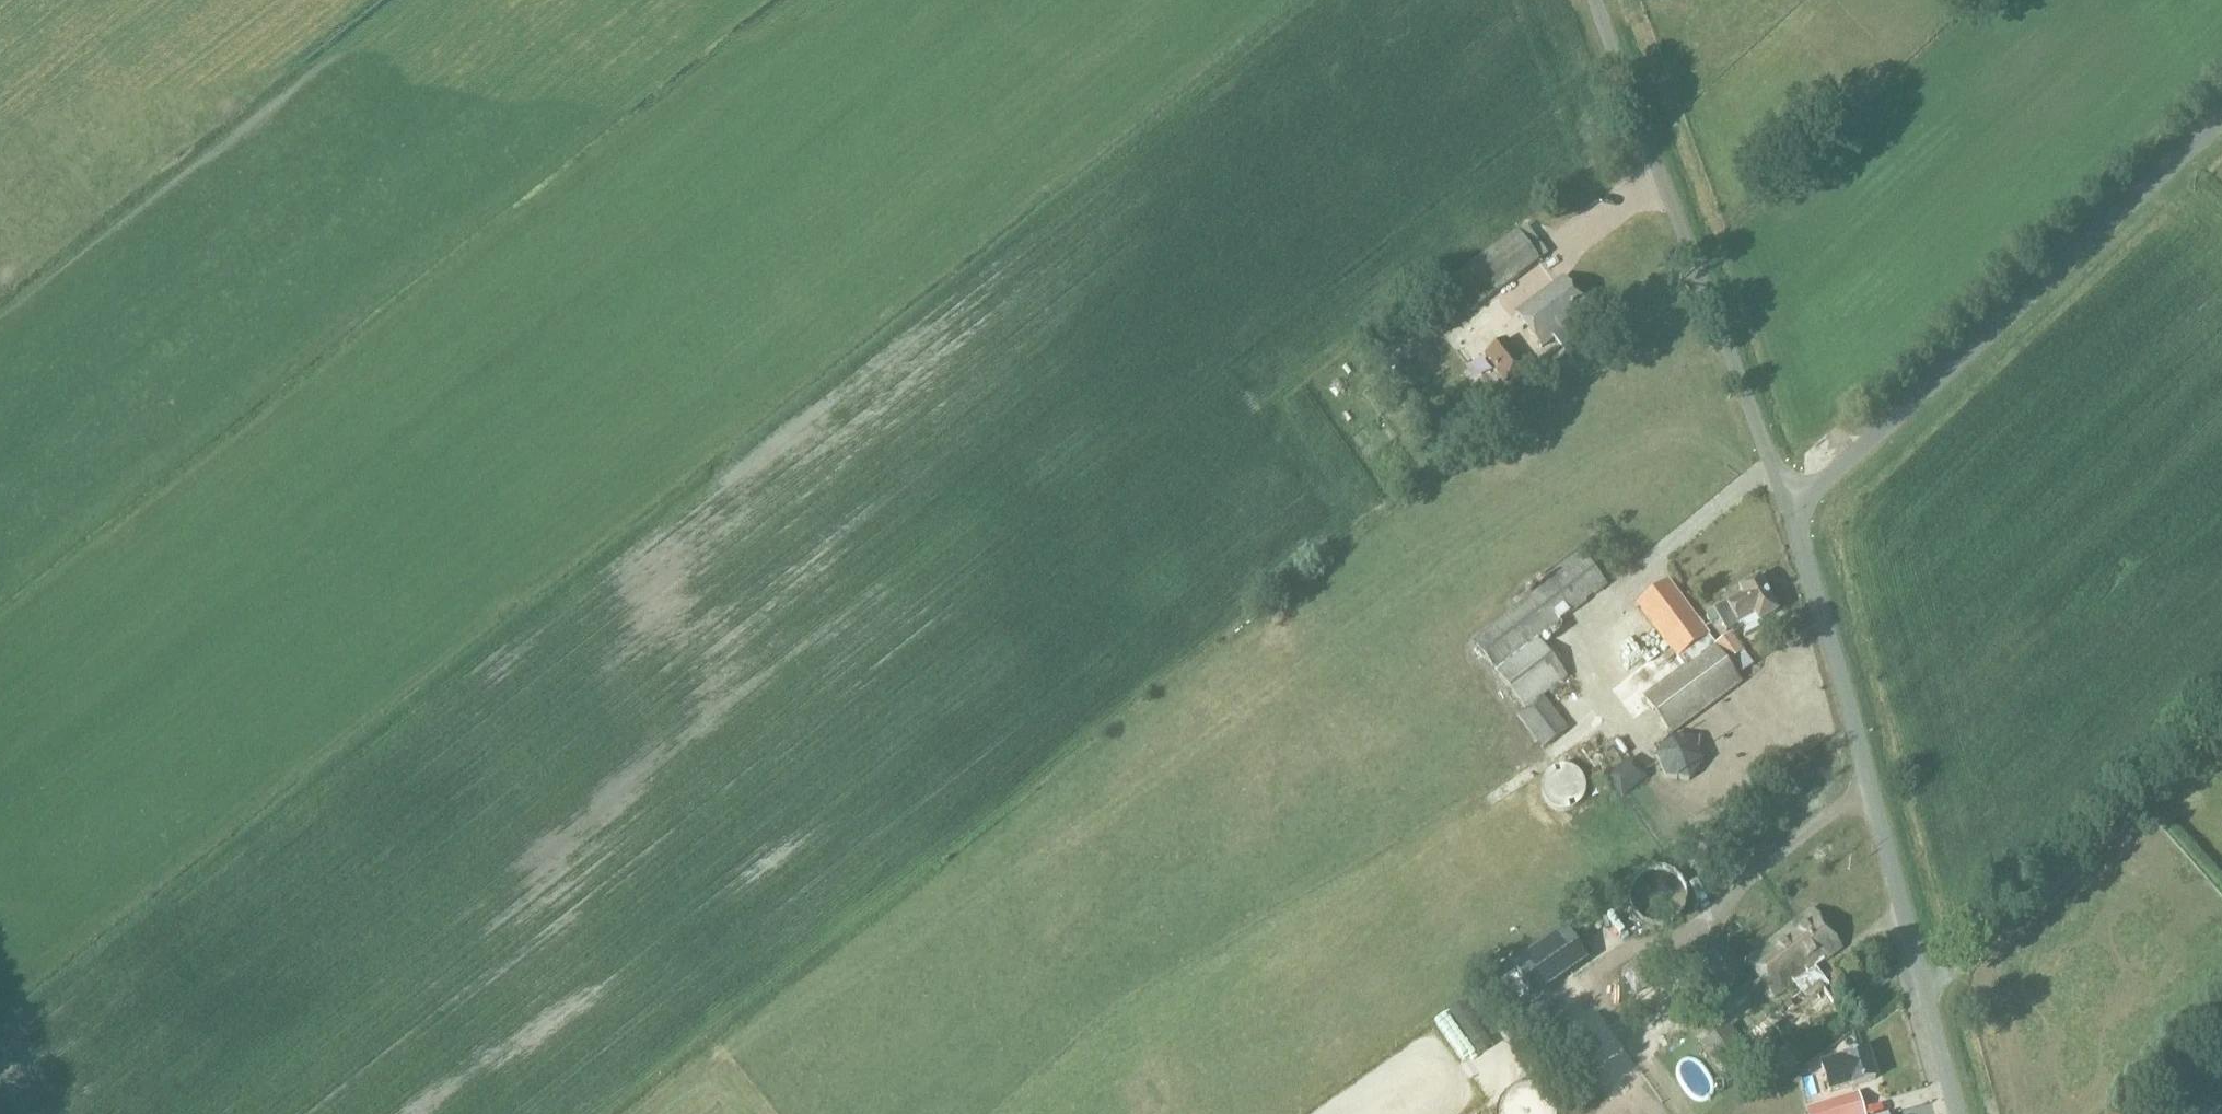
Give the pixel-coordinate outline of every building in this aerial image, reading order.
[(1424,323),(1424,324),(1403,338),(1415,354),(1436,339),(1437,341),(1466,319),(1466,318),(1539,264),(1537,261),(1557,246),(1573,235),(1555,210),(1539,222),(1546,231),(1526,246),(1517,234),(1508,241),(1492,215),(1478,222),(1470,210),(1445,228),(1462,251),(1463,250),(1469,255),(1476,264),(1444,288),(1454,302),(1424,323)] [(1565,278),(1516,315),(1542,349),(1555,340),(1562,349),(1572,342),(1568,336),(1594,317),(1565,278)] [(1506,386),(1530,368),(1508,339),(1484,358),(1506,386)] [(1585,556),(1528,601),(1474,643),(1527,710),(1518,716),(1544,749),(1568,730),(1543,697),(1556,687),(1567,678),(1558,666),(1582,648),(1562,622),(1608,586),(1585,556)] [(1727,635),(1740,627),(1746,638),(1764,629),(1761,623),(1779,613),(1760,579),(1740,590),(1744,596),(1714,612),(1727,635)] [(1733,634),(1717,646),(1669,583),(1638,607),(1679,660),(1685,655),(1691,663),(1645,698),(1672,736),(1743,683),(1729,664),(1745,652),(1733,634)] [(1653,636),(1644,641),(1634,624),(1604,642),(1616,661),(1628,654),(1636,668),(1662,652),(1653,636)] [(1704,763),(1695,741),(1670,738),(1656,758),(1666,780),(1690,782),(1704,763)] [(1649,780),(1632,757),(1605,776),(1623,800),(1649,780)] [(1544,781),(1542,790),(1544,798),(1548,806),(1556,810),(1564,812),(1573,810),(1580,806),(1585,798),(1587,790),(1585,781),(1580,774),(1573,769),(1564,767),(1556,769),(1548,774),(1544,781)] [(1686,907),(1688,898),(1686,889),(1682,881),(1676,874),(1668,870),(1659,869),(1650,870),(1642,874),(1635,881),(1631,889),(1630,898),(1631,907),(1635,915),(1642,921),(1650,925),(1659,927),(1668,925),(1676,921),(1682,915),(1686,907)] [(1802,1067),(1794,1056),(1845,1017),(1825,991),(1830,987),(1816,969),(1843,949),(1815,911),(1747,961),(1775,999),(1795,984),(1802,993),(1766,1020),(1789,1049),(1751,1077),(1763,1095),(1802,1067)] [(1567,929),(1513,967),(1533,996),(1587,958),(1567,929)] [(1722,1002),(1750,981),(1724,944),(1695,966),(1722,1002)] [(1647,954),(1639,960),(1621,973),(1637,995),(1629,1001),(1650,1032),(1679,1013),(1691,1006),(1666,972),(1662,975),(1647,954)] [(1758,1063),(1731,1026),(1701,1048),(1727,1085),(1758,1063)] [(1845,1060),(1828,1065),(1837,1092),(1876,1080),(1868,1052),(1845,1059),(1845,1060)] [(1808,1113),(1863,1113),(1857,1095),(1807,1109),(1808,1113)]
